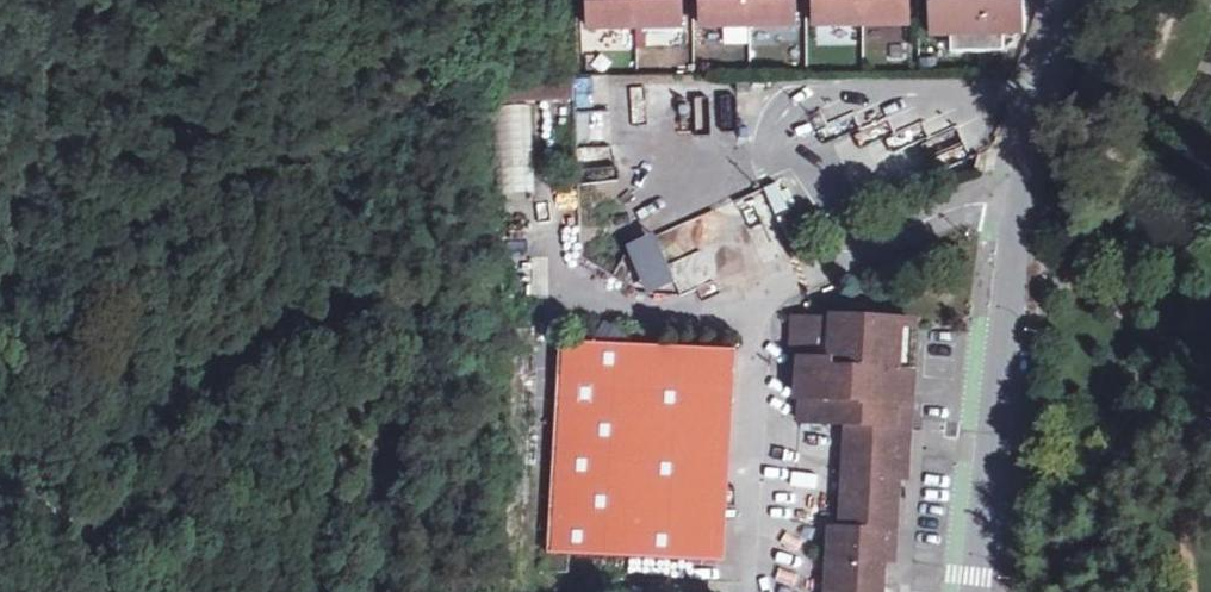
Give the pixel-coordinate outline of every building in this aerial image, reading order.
[(639,0),(592,0),(592,29),(639,29),(639,0)] [(685,0),(639,0),(639,29),(686,29),(685,0)] [(705,28),(752,28),(752,0),(705,0),(705,28)] [(752,28),(799,27),(798,0),(752,0),(752,28)] [(865,26),(865,0),(818,0),(818,27),(865,26)] [(912,26),(911,0),(865,0),(865,26),(912,26)] [(1028,0),(934,0),(934,37),(955,37),(955,55),(1008,55),(1008,36),(1029,36),(1028,0)] [(727,43),(772,42),(772,28),(727,28),(727,43)] [(576,97),(575,78),(509,78),(499,99),(576,97)] [(609,110),(573,113),(576,144),(612,141),(609,110)] [(576,148),(577,178),(613,176),(612,146),(576,148)] [(773,213),(789,208),(782,184),(736,198),(751,243),(779,234),(773,213)] [(657,237),(632,247),(652,293),(677,283),(657,237)] [(837,320),(836,323),(798,320),(795,362),(803,361),(801,400),(805,400),(804,423),(847,426),(847,434),(850,434),(844,530),(834,529),(830,591),(884,591),(886,564),(881,564),(881,559),(886,559),(887,547),(897,547),(899,524),(901,485),(896,485),(897,480),(908,480),(911,428),(900,427),(901,407),(912,408),(918,325),(878,322),(878,327),(863,326),(863,321),(837,320)] [(729,352),(559,339),(543,555),(542,573),(563,574),(564,557),(713,567),(729,352)]
